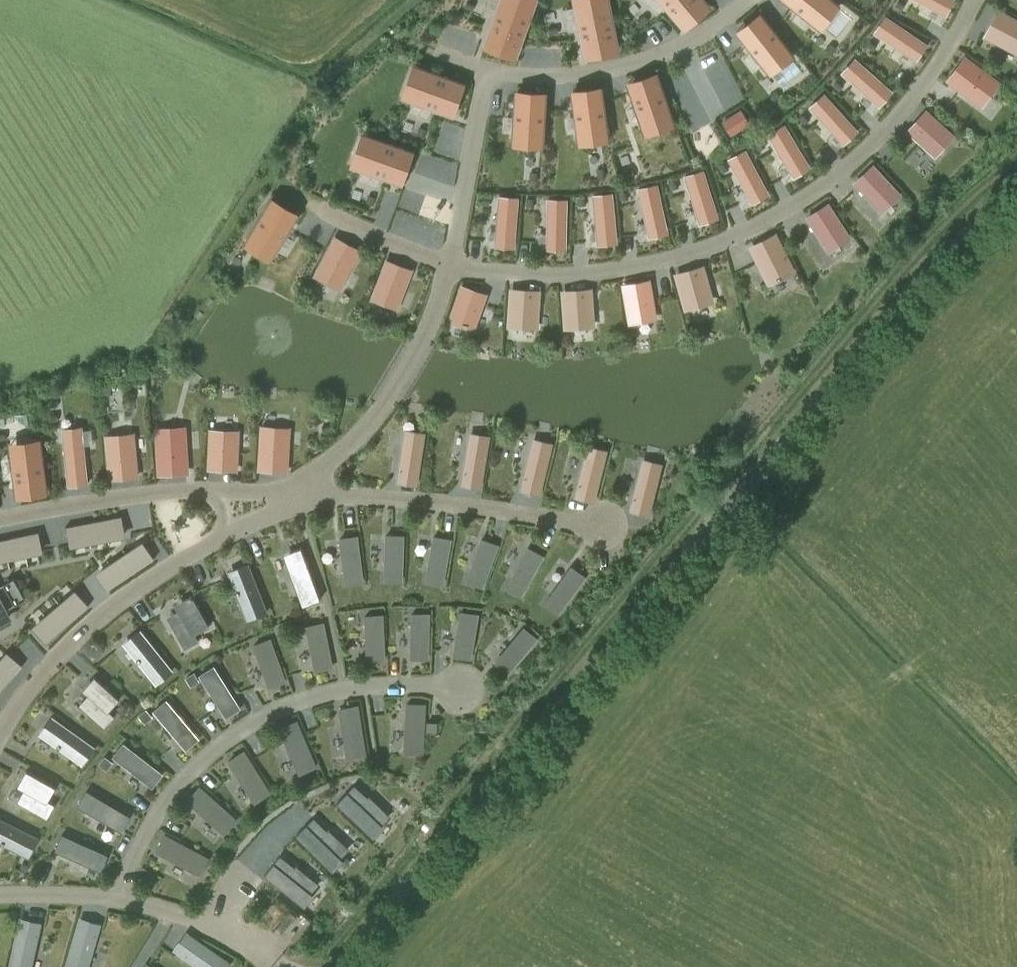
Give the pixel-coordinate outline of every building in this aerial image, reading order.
[(485,44),(515,55),(532,8),(510,0),(501,0),(490,28),(489,28),(486,36),(488,36),(485,44)] [(607,0),(605,0),(575,6),(582,39),(581,39),(582,47),(583,47),(585,55),(617,49),(607,0)] [(707,6),(703,0),(661,0),(672,13),(671,14),(676,21),(677,20),(683,26),(707,6)] [(786,0),(785,2),(791,7),(792,5),(812,21),(829,0),(786,0)] [(942,14),(950,0),(917,0),(942,14)] [(1000,13),(987,36),(1016,52),(1016,22),(1000,13)] [(763,64),(786,47),(761,16),(750,24),(739,33),(743,39),(742,40),(747,46),(748,45),(763,64)] [(885,16),(874,32),(913,59),(924,43),(885,16)] [(890,90),(855,59),(842,73),(877,104),(890,90)] [(966,60),(950,81),(980,103),(996,82),(966,60)] [(450,113),(461,83),(423,70),(412,100),(435,108),(434,109),(441,112),(442,111),(450,113)] [(656,77),(629,86),(631,91),(630,91),(632,98),(633,98),(642,123),(669,114),(656,77)] [(586,92),(572,93),(573,101),(572,101),(573,108),(574,108),(578,133),(606,129),(600,90),(586,92)] [(544,95),(516,94),(516,101),(514,101),(514,108),(515,108),(514,134),(542,135),(544,95)] [(824,94),(810,107),(841,141),(855,129),(824,94)] [(739,112),(720,124),(728,138),(748,126),(739,112)] [(951,135),(926,112),(908,131),(933,154),(951,135)] [(808,165),(784,125),(768,135),(792,175),(808,165)] [(361,168),(384,176),(383,178),(390,180),(391,179),(399,182),(410,152),(372,138),(361,168)] [(728,159),(750,201),(767,192),(745,150),(728,159)] [(898,194),(873,166),(855,183),(880,210),(898,194)] [(685,176),(699,221),(717,215),(703,170),(685,176)] [(648,235),(666,230),(657,185),(638,189),(648,235)] [(598,242),(616,240),(612,193),(593,195),(598,242)] [(499,196),(495,243),(514,245),(518,198),(499,196)] [(552,199),(551,246),(565,247),(566,200),(552,199)] [(250,236),(275,250),(287,228),(289,229),(293,223),(291,222),(295,216),(271,201),(250,236)] [(848,235),(828,205),(807,218),(828,249),(848,235)] [(390,234),(442,246),(446,227),(395,215),(390,234)] [(775,237),(751,249),(768,282),(777,277),(778,279),(793,272),(775,237)] [(335,238),(315,276),(327,282),(328,280),(340,286),(359,250),(335,238)] [(387,261),(372,298),(384,303),(385,301),(397,306),(411,270),(387,261)] [(686,309),(699,306),(698,303),(711,300),(703,270),(677,277),(686,309)] [(623,287),(629,321),(654,316),(649,283),(623,287)] [(466,326),(467,325),(473,327),(485,294),(462,286),(450,319),(462,323),(461,325),(466,326)] [(522,327),(522,324),(536,325),(538,294),(511,292),(509,326),(522,327)] [(579,325),(592,324),(590,292),(563,294),(565,328),(579,327),(579,325)] [(262,427),(259,470),(286,472),(288,431),(275,430),(275,428),(262,427)] [(170,428),(157,429),(159,472),(186,470),(184,430),(171,430),(170,428)] [(211,430),(209,469),(236,470),(237,434),(224,433),(224,431),(211,430)] [(81,431),(63,433),(68,486),(87,484),(85,459),(84,459),(81,431)] [(398,479),(416,482),(423,436),(405,433),(398,479)] [(119,435),(106,437),(110,479),(137,477),(133,436),(119,437),(119,435)] [(480,485),(488,439),(469,436),(462,482),(480,485)] [(551,446),(532,442),(521,487),(539,492),(551,446)] [(605,453),(587,449),(576,494),(594,499),(605,453)] [(40,451),(12,454),(16,481),(14,482),(15,489),(17,489),(17,494),(45,490),(40,451)] [(641,462),(630,508),(649,512),(660,466),(641,462)] [(122,517),(122,516),(65,527),(66,528),(66,527),(70,544),(124,534),(121,517),(122,517)] [(42,549),(38,533),(39,532),(39,531),(0,540),(0,559),(42,549)] [(384,580),(401,581),(402,536),(386,535),(384,580)] [(356,536),(340,538),(345,583),(362,581),(356,536)] [(450,539),(433,536),(425,580),(441,583),(450,539)] [(481,587),(497,545),(481,539),(466,581),(481,587)] [(106,589),(106,590),(154,558),(153,558),(143,544),(97,575),(107,589),(106,589)] [(542,556),(527,548),(506,587),(521,595),(542,556)] [(302,606),(320,599),(302,552),(285,558),(302,606)] [(248,565),(231,571),(238,590),(236,591),(247,619),(267,611),(248,565)] [(558,613),(584,577),(571,567),(544,603),(558,613)] [(3,583),(15,604),(25,599),(14,578),(3,583)] [(87,605),(76,592),(34,628),(45,641),(44,642),(45,643),(89,605),(88,605),(87,605)] [(186,599),(188,601),(179,606),(182,612),(171,619),(177,630),(176,631),(185,647),(184,648),(184,649),(198,641),(195,634),(192,630),(206,623),(208,626),(209,626),(191,595),(190,595),(191,597),(186,599)] [(11,619),(0,598),(0,625),(11,619)] [(460,611),(453,656),(470,658),(477,614),(460,611)] [(412,613),(411,658),(427,659),(428,614),(412,613)] [(384,660),(381,615),(365,616),(367,661),(384,660)] [(315,670),(331,667),(322,623),(306,626),(315,670)] [(507,672),(536,638),(523,627),(495,662),(507,672)] [(138,658),(136,660),(155,684),(172,670),(140,631),(126,642),(138,658)] [(269,639),(253,645),(269,687),(284,681),(269,639)] [(21,666),(8,654),(0,663),(0,691),(23,665),(22,665),(21,666)] [(215,698),(226,715),(240,706),(214,665),(199,675),(214,698),(215,698)] [(185,680),(191,689),(200,683),(194,675),(185,680)] [(105,727),(115,716),(106,709),(117,697),(94,676),(90,680),(92,682),(85,690),(90,694),(82,704),(91,713),(90,715),(105,727)] [(167,700),(153,711),(172,732),(185,747),(198,737),(167,700)] [(424,704),(407,704),(404,752),(421,753),(424,704)] [(364,754),(357,706),(340,709),(347,757),(364,754)] [(145,726),(153,719),(146,711),(138,718),(145,726)] [(58,744),(56,746),(81,764),(94,747),(52,717),(42,732),(58,744)] [(296,722),(280,729),(299,773),(315,767),(296,722)] [(113,756),(135,774),(136,773),(151,785),(161,773),(123,743),(113,756)] [(268,793),(243,752),(228,761),(254,802),(268,793)] [(113,765),(105,758),(98,766),(106,773),(113,765)] [(55,805),(45,799),(53,785),(26,770),(23,775),(25,776),(20,785),(26,789),(24,793),(20,800),(32,807),(31,809),(42,815),(47,818),(55,805)] [(354,785),(336,803),(373,839),(374,838),(372,835),(380,827),(377,824),(386,816),(368,798),(354,785)] [(199,787),(187,800),(224,833),(235,820),(199,787)] [(87,790),(78,806),(102,820),(103,819),(120,829),(128,816),(129,817),(130,816),(87,790)] [(333,871),(331,868),(339,860),(336,857),(345,848),(327,831),(327,830),(313,817),(296,835),(332,872),(333,871)] [(37,837),(0,818),(0,839),(2,840),(1,842),(28,856),(37,837)] [(62,834),(55,850),(80,862),(81,861),(99,869),(106,855),(108,856),(108,855),(62,834)] [(165,836),(156,851),(199,874),(207,859),(165,836)] [(306,892),(314,883),(295,867),(280,855),(264,875),(304,907),(305,906),(302,904),(309,895),(306,892)] [(98,927),(80,922),(67,966),(87,966),(98,927)] [(11,966),(30,966),(39,927),(20,923),(11,966)] [(227,963),(189,936),(178,951),(201,966),(224,966),(227,963)]
